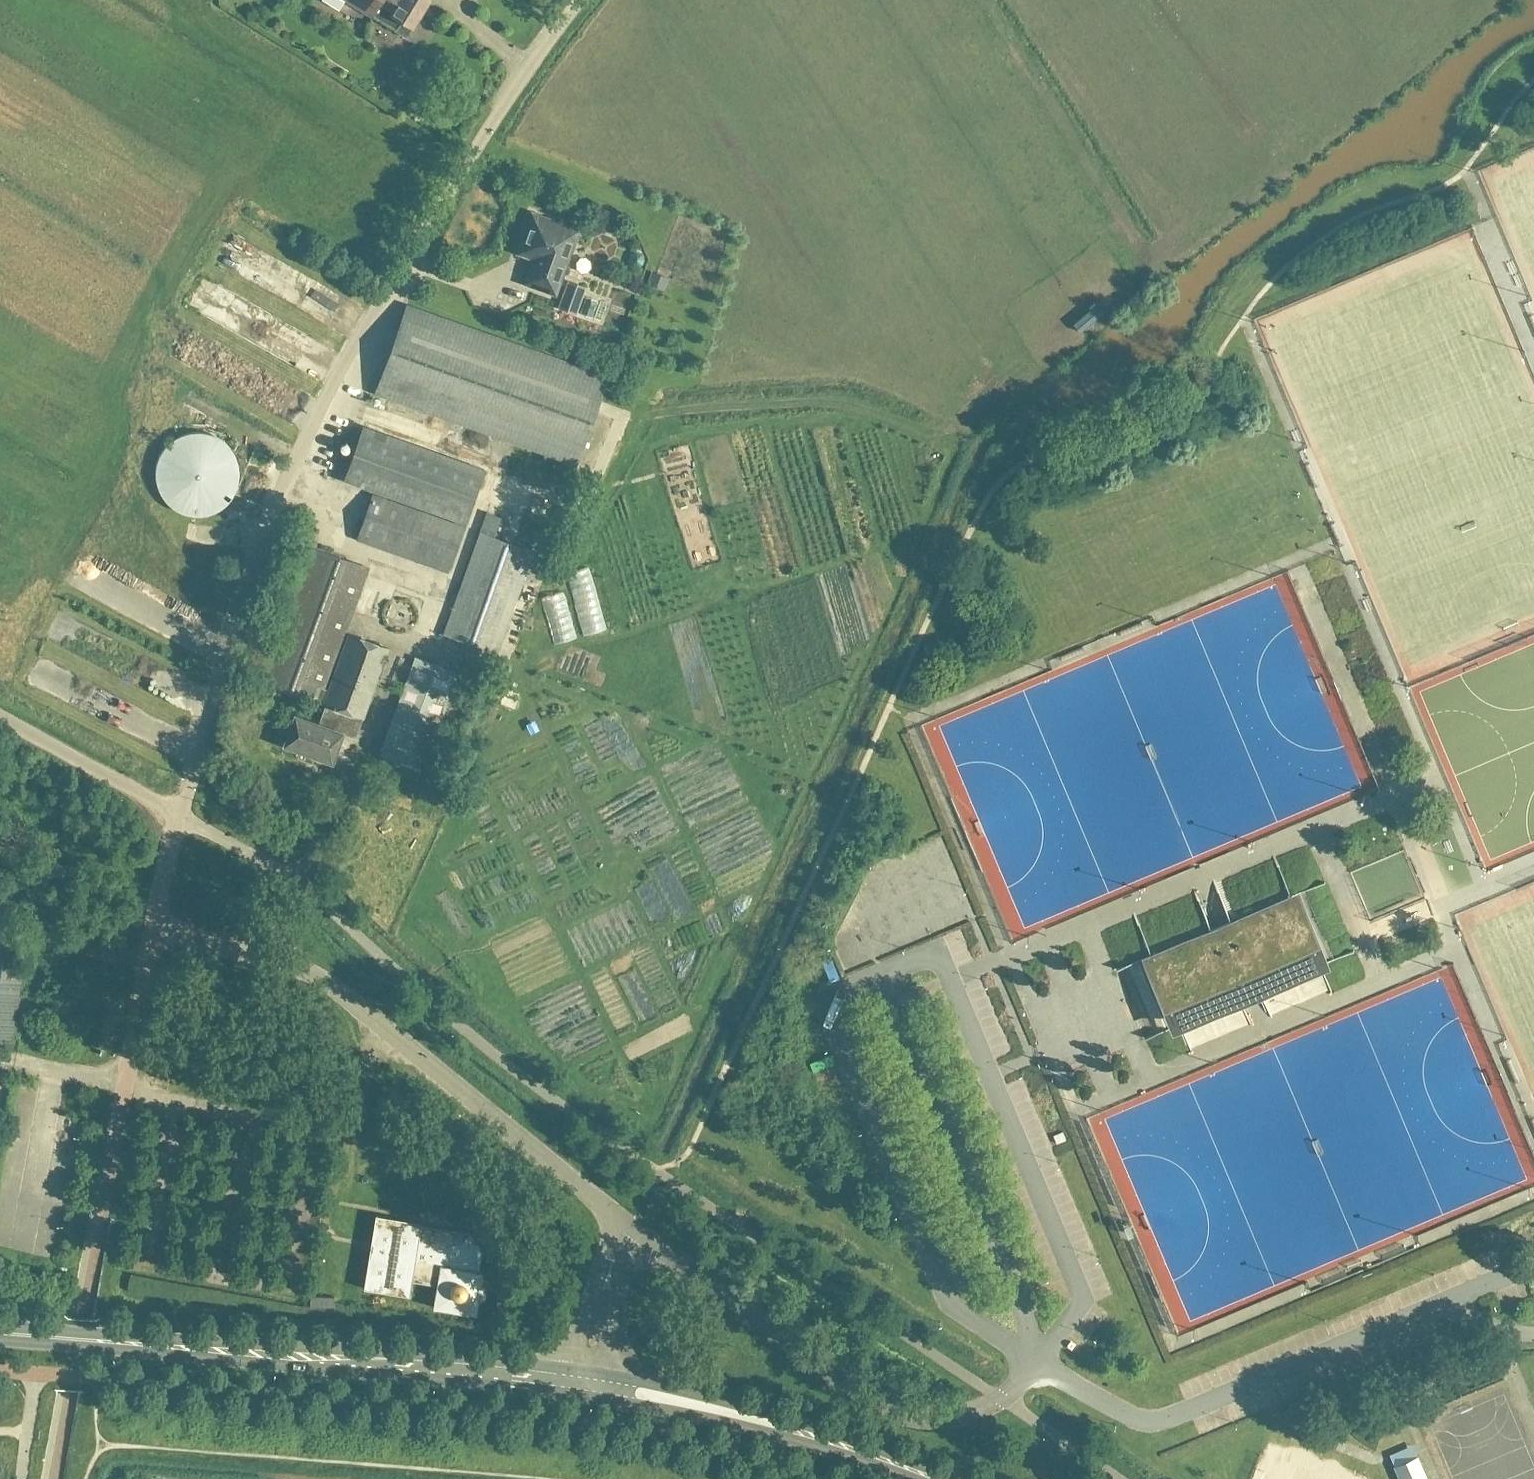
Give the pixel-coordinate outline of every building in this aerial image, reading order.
[(340,9),(345,1),(372,17),(406,38),(429,0),(326,0),(340,9)] [(1486,184),(1533,166),(1533,150),(1481,170),(1486,184)] [(555,294),(578,230),(531,213),(520,246),(535,251),(524,283),(555,294)] [(230,242),(219,271),(278,294),(284,279),(268,273),(274,258),(230,242)] [(652,272),(647,285),(664,291),(669,279),(652,272)] [(576,315),(586,287),(568,280),(558,308),(576,315)] [(191,314),(258,344),(269,318),(212,292),(208,303),(198,298),(191,314)] [(576,464),(607,377),(407,305),(375,392),(576,464)] [(465,523),(484,470),(363,426),(358,438),(344,479),(465,523)] [(160,494),(169,505),(179,511),(191,515),(203,515),(215,511),(225,505),(233,495),(238,484),(239,470),(236,457),(228,445),(218,437),(205,432),(191,432),(178,436),(167,444),(159,455),(155,468),(155,481),(160,494)] [(448,571),(464,526),(373,494),(357,539),(448,571)] [(496,653),(533,551),(493,537),(500,517),(487,512),(444,634),(496,653)] [(354,738),(362,718),(389,646),(350,633),(329,692),(326,691),(344,638),(368,568),(309,546),(259,680),(267,683),(262,698),(276,703),(282,689),(325,703),(318,723),(294,714),(289,729),(281,726),(276,739),(284,742),(284,745),(331,761),(341,733),(354,738)] [(459,691),(448,687),(453,671),(413,657),(379,754),(387,757),(384,765),(400,771),(403,763),(420,768),(439,714),(450,718),(459,691)] [(1235,911),(1227,915),(1230,922),(1226,924),(1211,930),(1208,923),(1187,931),(1193,946),(1154,962),(1174,1010),(1217,993),(1224,1010),(1241,1003),(1242,1004),(1262,995),(1262,994),(1279,987),(1272,969),(1314,951),(1294,904),(1255,920),(1249,906),(1235,911)] [(423,1209),(377,1202),(365,1275),(411,1283),(412,1281),(437,1285),(433,1307),(472,1314),(471,1316),(473,1319),(477,1319),(479,1317),(480,1314),(478,1311),(476,1311),(478,1297),(479,1297),(480,1297),(481,1297),(481,1296),(482,1296),(482,1295),(483,1294),(483,1293),(482,1292),(482,1291),(481,1290),(480,1289),(479,1289),(482,1272),(478,1271),(481,1250),(469,1232),(421,1225),(423,1209)] [(1418,1456),(1395,1466),(1400,1478),(1428,1478),(1418,1456)]
